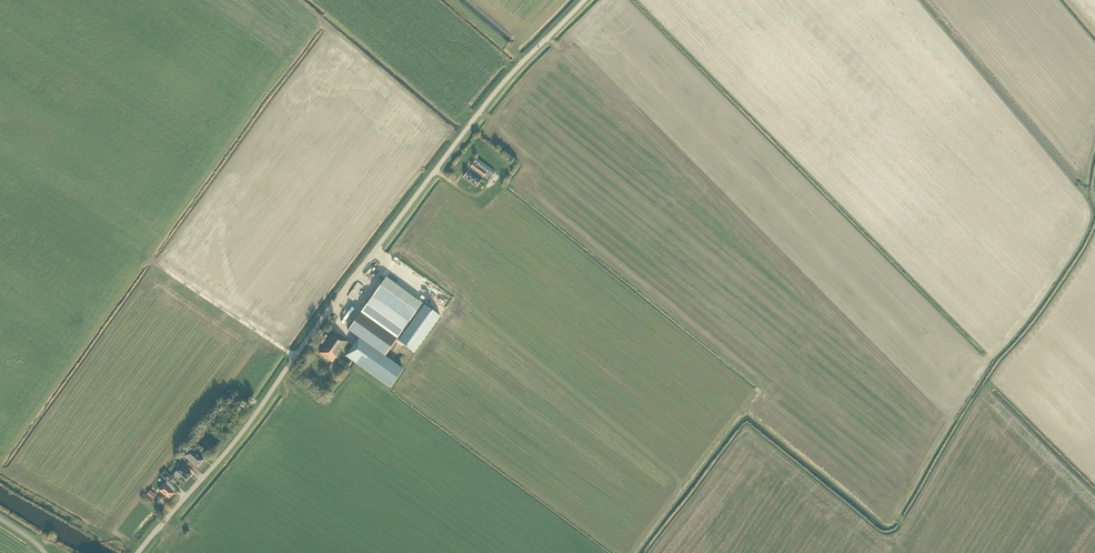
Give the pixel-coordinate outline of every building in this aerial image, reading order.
[(483,177),(485,174),(491,178),(495,172),(477,159),(474,163),(479,167),(478,168),(473,164),(471,167),(483,177)] [(463,177),(476,187),(481,180),(468,170),(463,177)] [(488,187),(484,191),(490,196),(494,191),(488,187)] [(386,278),(359,314),(388,335),(396,340),(422,304),(386,278)] [(416,354),(441,318),(425,306),(399,342),(416,354)] [(396,340),(388,335),(359,314),(348,330),(359,338),(384,356),(396,340)] [(347,343),(346,342),(333,332),(322,347),(323,348),(319,353),(332,362),(336,357),(337,358),(347,343)] [(317,341),(322,345),(328,337),(322,333),(317,341)] [(384,356),(359,338),(346,356),(375,377),(376,376),(391,387),(403,370),(384,357),(384,356)] [(197,467),(203,460),(190,449),(184,456),(197,467)] [(182,466),(177,471),(174,474),(178,478),(181,475),(186,480),(191,474),(182,466)] [(161,476),(166,481),(167,482),(171,478),(172,477),(165,472),(166,471),(165,470),(164,470),(160,475),(161,476)] [(169,489),(172,486),(167,482),(159,491),(169,499),(169,498),(170,498),(171,497),(171,496),(174,494),(169,489)]
